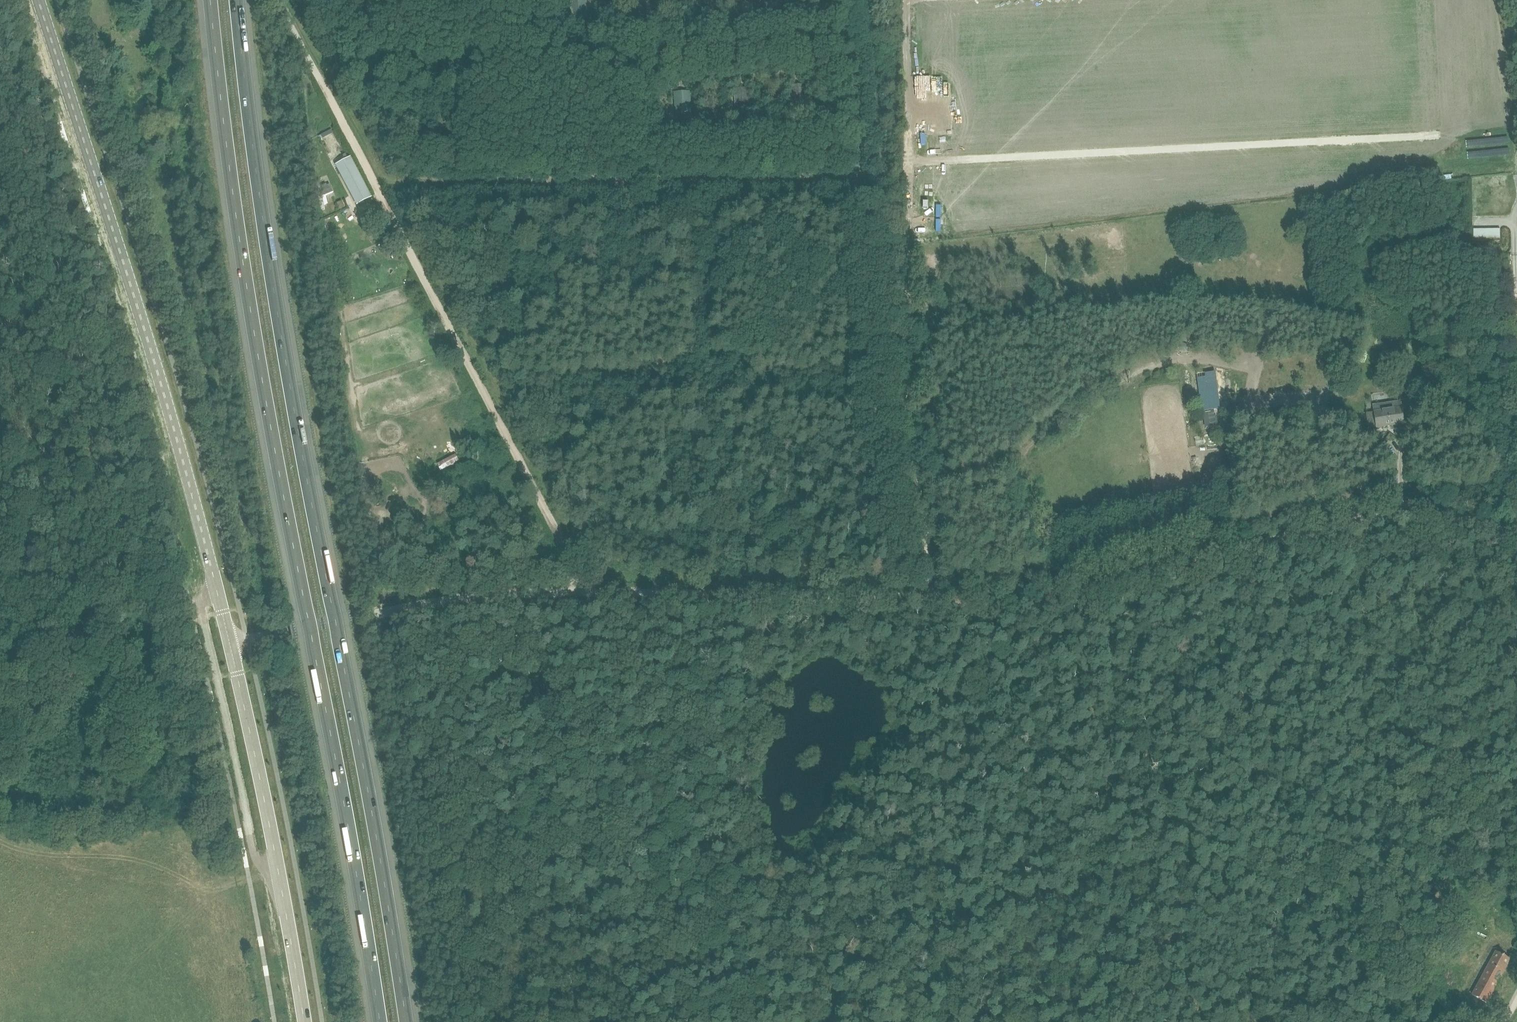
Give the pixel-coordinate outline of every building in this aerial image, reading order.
[(570,24),(587,23),(586,0),(569,0),(570,24)] [(733,90),(735,111),(752,110),(750,89),(733,90)] [(673,94),(675,114),(692,113),(690,92),(673,94)] [(143,144),(148,162),(159,159),(153,141),(143,144)] [(350,158),(337,165),(358,205),(371,198),(350,158)] [(332,179),(321,180),(322,189),(332,188),(332,179)] [(321,206),(329,203),(323,191),(315,194),(321,206)] [(1213,394),(1197,395),(1198,425),(1214,425),(1213,394)] [(1374,413),(1375,419),(1376,428),(1404,424),(1401,403),(1390,404),(1391,410),(1374,413)] [(442,466),(458,458),(454,450),(438,457),(442,466)] [(1470,995),(1475,997),(1484,1002),(1508,960),(1494,952),(1470,995)]
